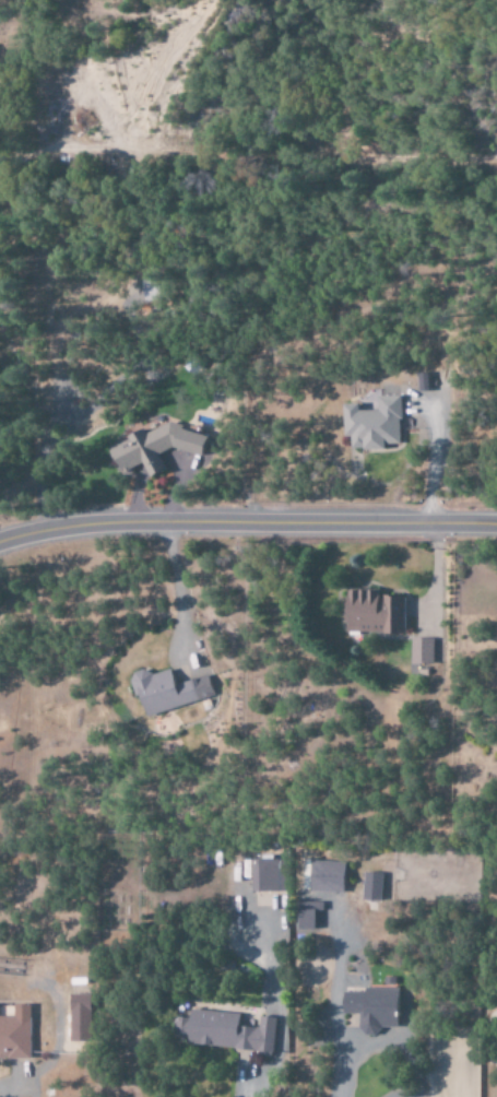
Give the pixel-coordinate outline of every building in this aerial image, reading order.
[(398,444),(398,396),(375,396),(375,411),(356,411),(356,404),(341,404),(341,437),(348,437),(349,450),(382,449),(381,444),(398,444)] [(200,456),(205,436),(176,428),(173,420),(143,433),(141,429),(127,435),(125,441),(107,449),(116,470),(122,472),(141,464),(146,477),(162,470),(156,454),(170,448),(200,456)] [(402,634),(402,596),(376,596),(376,590),(344,590),(344,634),(402,634)] [(430,666),(431,640),(409,639),(408,665),(430,666)] [(141,717),(211,697),(205,675),(172,685),(167,667),(129,678),(141,717)] [(250,892),(277,892),(276,860),(249,860),(250,892)] [(341,893),(342,863),(308,861),(307,892),(341,893)] [(380,873),(361,873),(361,901),(379,902),(380,873)] [(320,902),(294,903),(295,931),(312,930),(311,911),(320,911),(320,902)] [(396,989),(361,988),(361,993),(340,992),(340,1014),(356,1015),(356,1034),(377,1034),(377,1027),(395,1028),(396,989)] [(67,995),(67,1008),(87,1008),(87,994),(67,995)] [(28,1005),(11,1005),(11,1018),(0,1018),(0,1059),(28,1059),(28,1005)] [(184,1045),(270,1053),(273,1019),(257,1017),(256,1029),(236,1027),(237,1015),(188,1010),(187,1019),(172,1017),(170,1038),(184,1040),(184,1045)]
